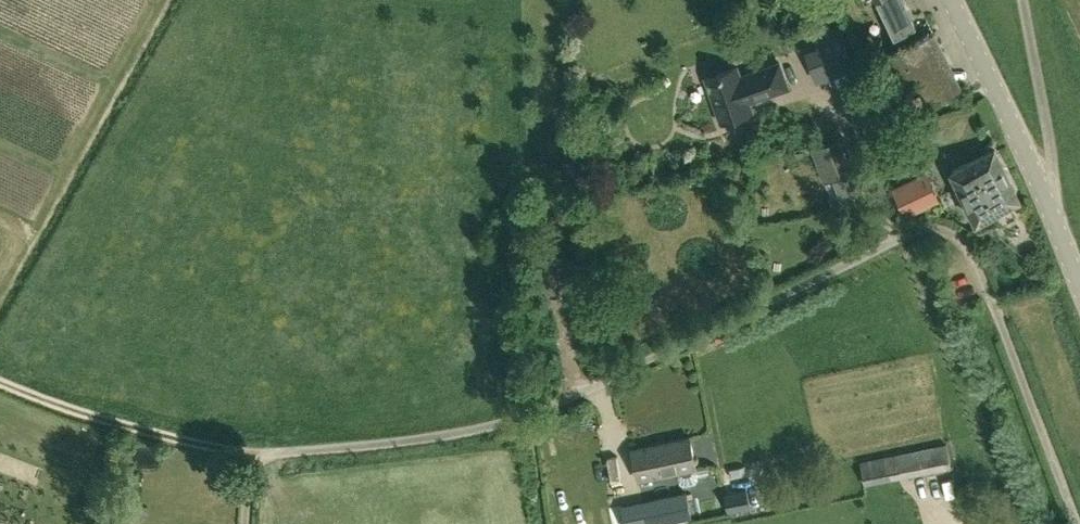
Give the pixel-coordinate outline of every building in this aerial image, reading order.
[(897,36),(917,26),(905,0),(880,0),(897,36)] [(852,66),(840,30),(819,37),(823,50),(812,54),(819,77),(852,66)] [(931,56),(922,38),(886,55),(902,89),(925,79),(917,63),(931,56)] [(703,77),(720,125),(755,113),(752,103),(791,89),(781,61),(742,74),(739,64),(703,77)] [(856,104),(861,130),(891,124),(885,98),(856,104)] [(812,149),(824,184),(852,174),(840,140),(812,149)] [(979,223),(1022,202),(997,150),(954,170),(979,223)] [(906,217),(936,202),(925,177),(894,193),(906,217)] [(559,259),(540,261),(542,274),(560,272),(559,259)] [(699,478),(691,438),(633,450),(640,481),(679,473),(681,482),(686,484),(697,482),(699,478)] [(948,446),(862,463),(866,486),(953,470),(948,446)] [(748,490),(725,494),(729,514),(752,510),(748,490)] [(693,517),(688,494),(623,507),(626,523),(669,523),(668,522),(693,517)]
